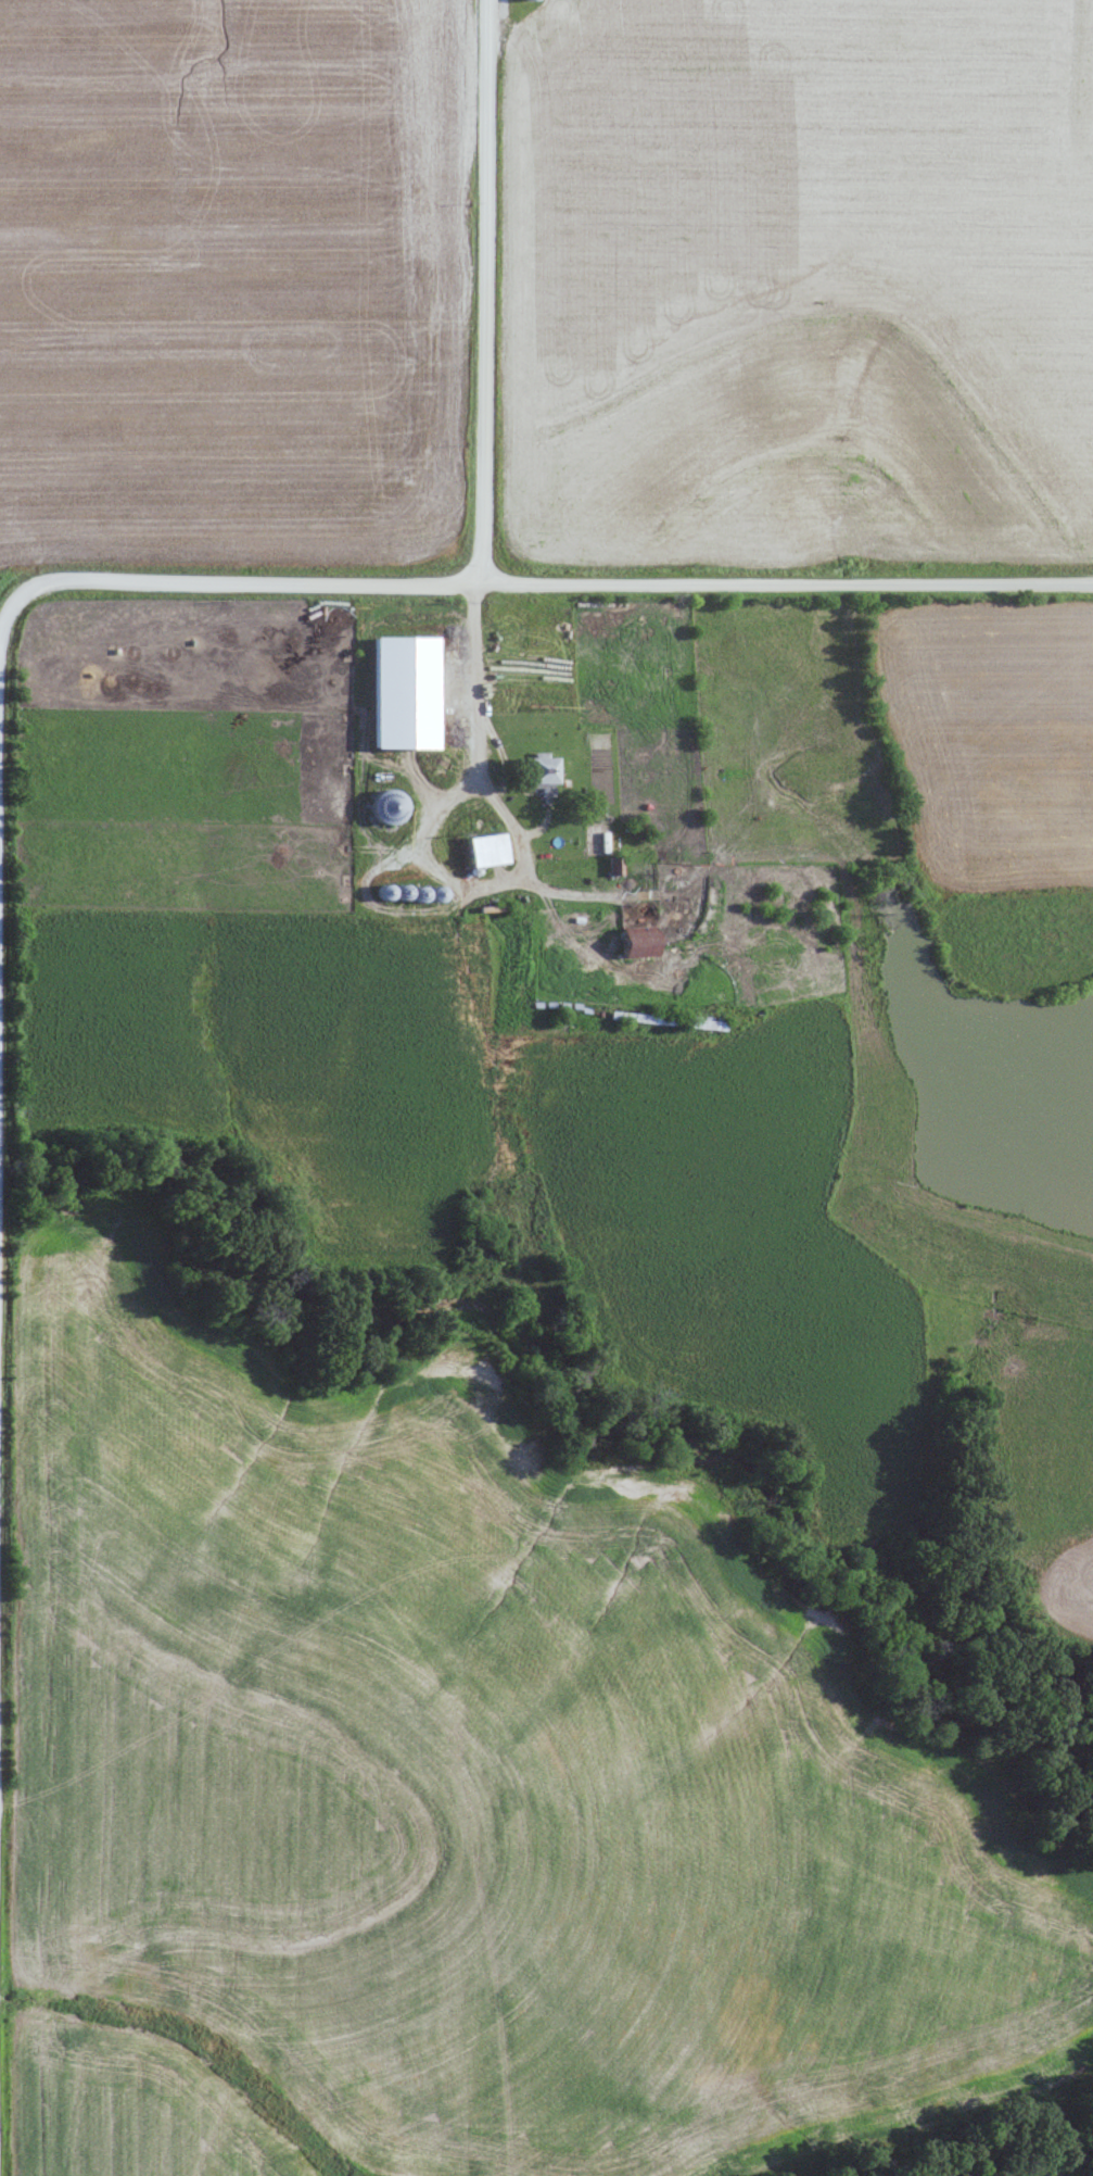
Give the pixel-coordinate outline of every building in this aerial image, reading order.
[(436,637),(374,636),(373,748),(436,749),(436,637)] [(543,795),(555,796),(556,758),(528,757),(527,787),(543,788),(543,795)] [(507,864),(504,833),(467,837),(470,867),(507,864)] [(622,957),(656,957),(655,927),(622,928),(622,957)]
